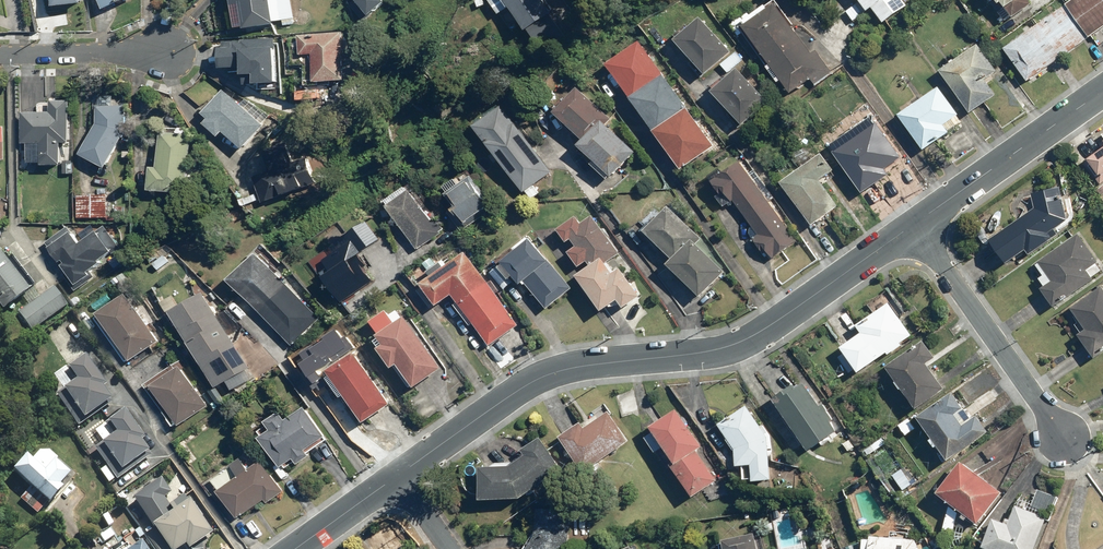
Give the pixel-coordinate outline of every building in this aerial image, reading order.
[(107,10),(128,0),(101,0),(107,10)] [(239,32),(294,21),(289,0),(233,0),(239,32)] [(540,0),(490,0),(489,1),(499,16),(513,6),(530,31),(551,17),(540,0)] [(862,1),(847,12),(855,22),(869,11),(870,12),(873,10),(885,25),(910,6),(906,0),(861,0),(862,1)] [(1014,19),(1035,3),(1032,0),(1001,0),(1014,19)] [(1007,48),(1031,83),(1102,31),(1102,0),(1074,0),(1007,48)] [(740,37),(744,34),(781,83),(784,81),(793,94),(811,81),(816,88),(836,73),(816,46),(812,49),(777,1),(753,17),(749,12),(732,24),(740,37)] [(681,46),(708,76),(722,64),(731,73),(744,62),(707,22),(681,46)] [(344,31),(299,34),(300,56),(314,55),(316,82),(347,80),(344,31)] [(273,72),(273,45),(265,45),(265,37),(220,37),(220,68),(242,68),(242,72),(273,72)] [(643,42),(610,66),(683,171),(719,147),(643,42)] [(980,45),(942,71),(973,114),(998,96),(987,81),(1000,72),(980,45)] [(773,103),(742,68),(730,78),(727,75),(712,88),(747,126),(773,103)] [(615,119),(582,88),(558,113),(587,141),(582,147),(614,178),(639,151),(611,124),(615,119)] [(959,115),(938,88),(901,116),(926,149),(950,131),(945,125),(959,115)] [(247,99),(243,106),(225,90),(202,116),(208,121),(205,125),(221,139),(226,134),(245,150),(266,126),(265,125),(271,116),(247,99)] [(72,145),(72,101),(39,101),(39,113),(24,113),(24,144),(31,144),(31,168),(64,168),(64,175),(74,175),(74,161),(64,161),(64,145),(72,145)] [(99,105),(97,124),(81,156),(109,171),(128,134),(129,106),(99,105)] [(553,172),(506,106),(480,125),(532,201),(540,195),(534,186),(553,172)] [(878,123),(836,152),(866,195),(891,177),(887,171),(904,159),(878,123)] [(193,135),(161,133),(159,168),(152,168),(151,191),(189,194),(193,135)] [(1102,184),(1102,149),(1085,162),(1102,185),(1102,184)] [(824,153),(784,183),(815,223),(839,205),(823,184),(839,172),(824,153)] [(759,185),(743,162),(727,174),(723,168),(711,177),(723,194),(718,197),(725,208),(729,205),(742,223),(747,219),(760,238),(754,243),(769,264),(799,243),(769,200),(775,197),(764,182),(759,185)] [(496,206),(470,170),(446,186),(451,192),(448,194),(458,207),(449,213),(462,230),(496,206)] [(445,232),(412,185),(389,201),(392,205),(390,207),(419,249),(445,232)] [(1065,200),(1062,187),(1032,195),(1037,207),(992,240),(1010,263),(1027,251),(1029,254),(1054,236),(1052,234),(1075,217),(1070,199),(1065,200)] [(109,195),(78,194),(78,218),(109,219),(109,195)] [(704,240),(672,205),(647,232),(675,261),(670,265),(701,298),(728,273),(700,244),(704,240)] [(610,235),(594,216),(585,225),(578,216),(560,231),(571,245),(575,242),(579,248),(570,255),(582,270),(590,264),(593,267),(579,279),(608,314),(622,303),(626,309),(645,294),(623,267),(617,272),(611,264),(622,255),(619,251),(626,245),(614,231),(610,235)] [(381,241),(370,224),(359,232),(370,249),(381,241)] [(69,226),(47,243),(71,275),(66,279),(77,293),(97,278),(93,273),(124,250),(106,226),(82,243),(69,226)] [(1100,261),(1078,233),(1037,265),(1045,275),(1040,279),(1046,287),(1043,289),(1057,307),(1102,272),(1096,264),(1100,261)] [(573,286),(530,236),(516,249),(519,253),(500,269),(512,282),(518,277),(525,285),(526,284),(548,310),(563,297),(561,295),(573,286)] [(372,265),(353,241),(324,262),(333,273),(326,279),(344,302),(376,279),(368,268),(372,265)] [(260,252),(231,280),(295,346),(324,318),(260,252)] [(521,325),(467,253),(455,262),(452,258),(432,273),(435,277),(423,286),(439,307),(454,297),(492,347),(521,325)] [(3,311),(21,298),(27,306),(17,313),(31,331),(67,305),(55,289),(40,300),(32,289),(34,287),(11,256),(4,261),(0,255),(0,307),(3,311)] [(1102,286),(1072,307),(1089,329),(1083,334),(1100,357),(1102,355),(1102,287),(1102,286)] [(257,378),(206,292),(180,307),(173,296),(162,303),(171,318),(176,315),(220,389),(229,383),(234,392),(257,378)] [(130,295),(100,315),(133,364),(163,343),(130,295)] [(910,318),(894,297),(886,304),(887,305),(858,326),(863,333),(843,348),(846,353),(839,358),(851,373),(858,368),(862,373),(889,353),(891,355),(905,345),(904,343),(914,335),(905,322),(910,318)] [(444,368),(408,317),(406,319),(400,311),(392,316),(388,311),(371,323),(383,338),(380,341),(385,348),(381,350),(396,371),(399,369),(414,390),(444,368)] [(937,356),(926,340),(886,368),(916,411),(949,389),(930,361),(937,356)] [(395,404),(357,351),(330,370),(335,376),(330,379),(345,400),(348,398),(367,424),(395,404)] [(107,385),(85,355),(53,377),(62,389),(54,395),(77,426),(113,400),(104,388),(107,385)] [(212,405),(182,366),(153,388),(182,427),(212,405)] [(796,383),(774,400),(814,450),(840,430),(833,421),(835,419),(823,404),(822,405),(806,384),(801,389),(796,383)] [(954,393),(920,415),(929,427),(927,429),(930,433),(931,432),(935,437),(932,439),(938,449),(936,450),(945,462),(950,458),(952,461),(991,433),(979,416),(974,420),(954,393)] [(771,437),(749,404),(720,423),(738,449),(737,464),(746,465),(746,480),(773,479),(771,437)] [(679,407),(652,425),(679,463),(676,466),(696,495),(719,479),(700,451),(706,446),(679,407)] [(146,438),(124,408),(94,430),(105,445),(95,452),(116,481),(151,455),(141,441),(146,438)] [(284,412),(259,432),(266,440),(264,441),(288,470),(298,462),(301,466),(313,456),(310,454),(330,438),(306,408),(290,421),(284,412)] [(593,414),(562,436),(587,472),(632,440),(611,410),(597,420),(593,414)] [(513,465),(482,466),(484,498),(523,496),(564,467),(542,436),(524,450),(527,455),(513,465)] [(27,457),(11,472),(49,506),(64,490),(60,487),(70,475),(43,452),(33,463),(27,457)] [(269,505),(286,491),(264,463),(253,471),(244,459),(212,484),(241,521),(266,502),(269,505)] [(964,460),(940,491),(980,523),(1005,491),(964,460)] [(132,501),(169,548),(184,548),(185,548),(186,548),(191,548),(212,533),(184,496),(176,502),(160,480),(132,501)] [(1056,497),(1037,490),(1034,497),(1022,493),(1014,504),(1008,519),(1007,519),(1006,522),(997,518),(986,548),(1036,548),(1056,497)] [(958,514),(949,504),(944,535),(954,537),(958,514)] [(537,507),(536,534),(526,548),(571,548),(572,547),(571,509),(537,507)] [(726,538),(728,548),(760,548),(756,531),(726,538)] [(918,539),(875,536),(875,540),(865,539),(865,548),(923,548),(918,539)]
